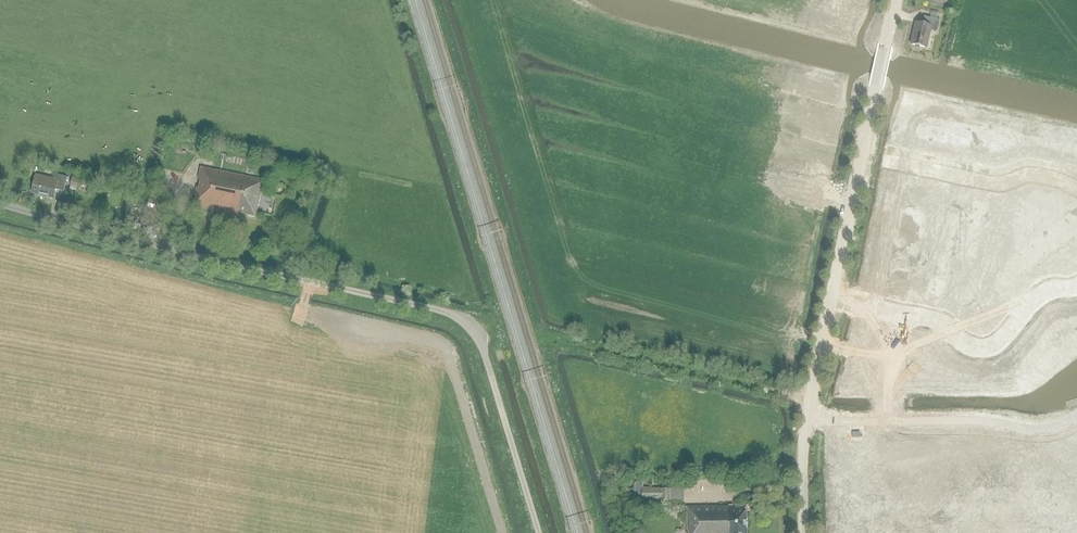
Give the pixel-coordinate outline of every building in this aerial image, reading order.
[(911,44),(925,48),(929,31),(936,32),(939,20),(923,16),(921,24),(915,23),(911,44)] [(962,135),(959,147),(970,150),(971,147),(980,149),(979,154),(998,158),(1002,138),(983,134),(982,139),(962,135)] [(200,167),(212,170),(213,161),(202,158),(200,167)] [(217,171),(212,170),(200,167),(198,179),(200,179),(198,187),(196,187),(192,207),(240,217),(241,214),(255,217),(263,180),(222,172),(223,167),(218,166),(217,171)] [(55,189),(58,190),(63,191),(66,177),(54,174),(53,179),(36,175),(31,193),(38,195),(53,199),(55,189)] [(80,188),(82,179),(72,177),(70,186),(80,188)] [(1049,209),(1054,201),(1047,197),(1047,195),(1046,196),(1042,194),(1043,193),(1042,192),(1042,193),(1035,189),(1026,204),(1037,211),(1035,216),(1048,224),(1055,212),(1049,209)] [(973,193),(969,213),(982,216),(986,196),(973,193)] [(1058,229),(1066,233),(1072,223),(1076,225),(1076,224),(1076,208),(1075,206),(1067,219),(1065,218),(1058,229)] [(1049,246),(1064,255),(1059,263),(1068,269),(1076,255),(1076,251),(1054,237),(1049,246)] [(896,239),(893,253),(907,256),(910,242),(896,239)] [(993,268),(992,269),(1010,291),(1011,291),(1017,286),(1018,285),(1020,284),(1021,283),(1023,282),(1027,278),(1028,277),(1009,254),(1008,254),(1002,259),(1001,260),(1002,261),(993,268)] [(934,281),(933,281),(945,297),(946,297),(944,294),(952,288),(954,291),(957,294),(958,293),(957,292),(970,283),(971,284),(971,283),(954,260),(953,260),(954,261),(941,271),(940,270),(939,270),(943,275),(935,282),(934,281)] [(1076,326),(1066,313),(1060,317),(1059,315),(1039,331),(1050,345),(1069,330),(1070,331),(1076,326)] [(859,331),(856,345),(871,348),(870,351),(885,354),(889,334),(874,331),(874,334),(859,331)] [(889,334),(885,354),(908,359),(909,354),(926,358),(929,345),(912,342),(912,339),(889,334)] [(1016,356),(995,364),(999,375),(1012,370),(1010,365),(1018,361),(1016,356)] [(968,367),(968,387),(977,387),(977,379),(984,379),(984,372),(978,372),(978,367),(968,367)] [(951,371),(951,391),(964,391),(964,371),(951,371)] [(1008,472),(1008,478),(1009,478),(1009,480),(1016,480),(1016,481),(1019,481),(1019,483),(1030,483),(1032,483),(1032,492),(1042,492),(1042,480),(1050,480),(1050,484),(1060,484),(1060,485),(1068,485),(1068,472),(1061,472),(1061,470),(1054,470),(1054,448),(1039,448),(1039,458),(1040,458),(1040,465),(1040,470),(1036,470),(1036,472),(1023,472),(1023,468),(1021,468),(1021,470),(1009,470),(1009,472),(1008,472)] [(876,450),(866,450),(866,470),(876,469),(876,466),(879,466),(879,460),(876,460),(876,450)] [(954,464),(942,464),(942,483),(955,483),(954,464)] [(671,500),(671,488),(641,488),(641,481),(634,482),(634,497),(641,497),(641,500),(660,501),(671,501),(671,500)] [(683,488),(671,488),(671,500),(683,500),(683,488)] [(746,509),(728,509),(728,506),(688,507),(687,532),(689,532),(746,532),(746,509)] [(868,529),(868,530),(893,530),(893,529),(893,518),(868,518),(868,529)]
